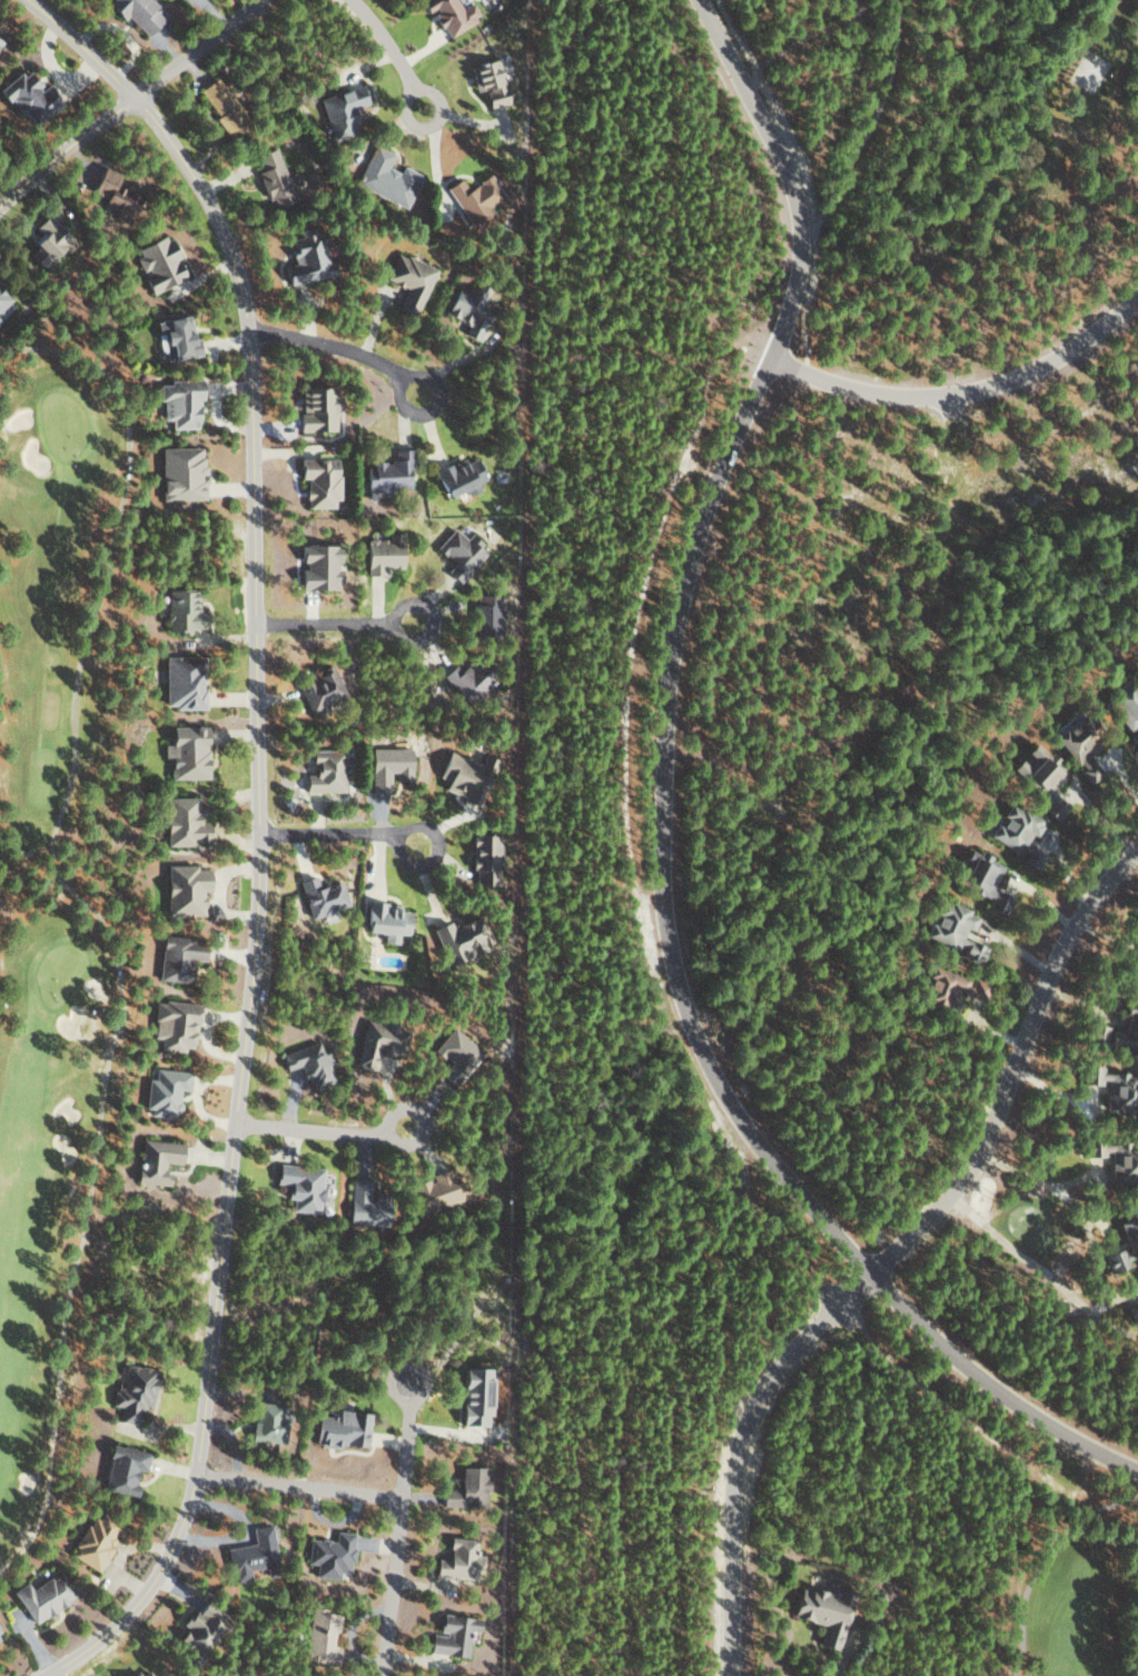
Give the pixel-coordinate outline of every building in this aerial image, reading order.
[(143,36),(162,19),(144,0),(101,0),(100,1),(120,21),(125,16),(143,36)] [(454,0),(425,0),(420,3),(426,12),(429,10),(440,28),(442,27),(447,36),(479,17),(470,3),(460,9),(454,0)] [(474,91),(482,89),(486,107),(506,103),(496,59),(468,65),(474,91)] [(46,84),(38,90),(23,69),(0,86),(0,91),(28,130),(62,105),(46,84)] [(196,91),(231,138),(248,125),(214,78),(196,91)] [(318,98),(331,140),(356,132),(349,110),(366,104),(359,85),(318,98)] [(404,208),(421,175),(402,166),(399,173),(387,167),(393,154),(374,144),(354,183),(404,208)] [(255,154),(259,171),(257,172),(264,200),(272,198),(274,206),(292,201),(278,148),(255,154)] [(139,188),(117,182),(119,173),(98,167),(91,193),(102,197),(99,208),(131,217),(139,188)] [(444,188),(470,225),(493,209),(494,211),(507,203),(488,175),(467,189),(459,177),(444,188)] [(30,225),(40,237),(24,250),(37,266),(67,241),(45,214),(30,225)] [(321,227),(297,231),(298,237),(288,239),(292,264),(282,266),(285,284),(335,277),(333,259),(325,260),(321,227)] [(146,293),(184,279),(167,234),(131,248),(141,273),(139,274),(146,293)] [(398,308),(414,316),(435,270),(396,252),(384,278),(406,289),(398,308)] [(478,341),(491,307),(483,304),(487,292),(469,284),(466,292),(455,288),(444,315),(466,324),(462,335),(478,341)] [(13,305),(0,293),(0,318),(13,305)] [(165,360),(199,355),(196,338),(190,339),(187,316),(153,321),(156,344),(163,343),(165,360)] [(160,420),(170,420),(171,428),(199,427),(198,379),(167,380),(167,384),(159,384),(160,420)] [(299,432),(334,431),(333,388),(298,389),(299,432)] [(158,448),(159,501),(202,500),(201,448),(158,448)] [(410,488),(407,449),(392,450),(393,462),(364,464),(366,499),(384,498),(384,490),(410,488)] [(443,497),(465,490),(466,494),(478,490),(475,483),(484,480),(476,456),(434,470),(443,497)] [(304,508),(331,508),(331,500),(336,500),(336,459),(297,459),(298,479),(304,479),(304,508)] [(482,553),(475,549),(480,542),(469,534),(466,538),(451,528),(434,551),(452,563),(445,573),(460,584),(482,553)] [(365,576),(383,575),(383,569),(398,568),(397,534),(385,535),(385,539),(364,540),(365,576)] [(337,545),(299,545),(299,562),(300,562),(300,589),(335,589),(335,561),(337,561),(337,545)] [(166,588),(167,632),(189,631),(189,628),(197,627),(196,587),(166,588)] [(471,604),(472,637),(502,636),(501,595),(475,595),(475,604),(471,604)] [(163,707),(204,708),(204,687),(197,687),(198,656),(164,655),(163,707)] [(455,666),(446,669),(459,701),(490,689),(478,660),(457,669),(455,666)] [(308,712),(343,697),(330,665),(311,673),(295,680),(308,712)] [(1133,679),(1105,703),(1131,734),(1129,737),(1137,748),(1137,724),(1137,722),(1137,721),(1137,685),(1133,679)] [(1090,783),(1104,772),(1090,754),(1102,744),(1078,716),(1053,736),(1090,783)] [(206,777),(205,725),(169,726),(169,744),(162,744),(163,757),(168,757),(169,778),(206,777)] [(1007,770),(1048,800),(1041,809),(1057,821),(1068,805),(1051,792),(1066,771),(1053,761),(1055,758),(1031,741),(1024,751),(1031,757),(1025,765),(1016,758),(1007,770)] [(370,791),(388,791),(388,772),(396,772),(396,780),(410,779),(410,747),(370,747),(370,791)] [(343,750),(310,749),(310,762),(314,762),(313,774),(304,774),(304,791),(342,791),(343,750)] [(492,758),(482,754),(478,763),(446,750),(436,775),(446,779),(442,789),(475,802),(492,758)] [(165,846),(193,845),(193,841),(207,841),(206,821),(198,822),(198,806),(195,806),(195,796),(164,797),(165,846)] [(987,836),(1021,855),(1018,859),(1037,870),(1045,855),(1024,843),(1030,833),(1034,835),(1042,821),(1008,801),(987,836)] [(496,883),(495,833),(469,834),(470,869),(473,869),(473,884),(496,883)] [(1001,865),(987,859),(988,856),(967,847),(961,860),(963,861),(954,882),(990,897),(987,906),(1003,913),(1011,896),(991,888),(1001,865)] [(201,915),(201,890),(208,890),(208,866),(165,865),(164,914),(201,915)] [(308,917),(345,907),(338,881),(317,886),(314,875),(298,879),(308,917)] [(923,935),(962,949),(959,956),(979,962),(985,945),(961,937),(964,927),(970,929),(976,913),(935,899),(923,935)] [(408,935),(410,911),(399,910),(400,904),(367,901),(364,931),(383,933),(382,942),(397,943),(398,934),(408,935)] [(429,928),(448,966),(477,951),(475,946),(485,942),(472,916),(451,927),(447,919),(429,928)] [(184,982),(187,958),(201,959),(203,939),(162,935),(157,979),(184,982)] [(913,999),(950,1012),(958,991),(982,1000),(988,984),(970,977),(969,979),(926,964),(913,999)] [(1109,1028),(1109,1026),(1089,1022),(1085,1042),(1137,1053),(1137,996),(1135,995),(1133,1003),(1127,1001),(1120,1031),(1109,1028)] [(196,1004),(155,1000),(151,1037),(159,1038),(158,1047),(191,1050),(196,1004)] [(355,1066),(374,1069),(377,1052),(397,1055),(401,1032),(394,1031),(395,1021),(384,1019),(383,1023),(363,1020),(355,1066)] [(482,1050),(450,1026),(433,1050),(449,1062),(439,1074),(455,1086),(482,1050)] [(331,1082),(326,1063),(330,1062),(327,1050),(320,1052),(317,1042),(281,1053),(285,1069),(298,1066),(302,1077),(307,1075),(311,1087),(331,1082)] [(1105,1084),(1104,1109),(1137,1110),(1137,1074),(1101,1073),(1101,1065),(1080,1065),(1080,1083),(1105,1084)] [(146,1078),(142,1113),(175,1116),(178,1089),(187,1090),(189,1071),(154,1068),(153,1079),(146,1078)] [(1137,1179),(1137,1142),(1103,1143),(1103,1136),(1082,1137),(1083,1155),(1109,1154),(1110,1180),(1137,1179)] [(182,1143),(140,1139),(135,1182),(164,1185),(167,1162),(180,1163),(182,1143)] [(321,1167),(277,1163),(275,1183),(285,1184),(284,1197),(291,1198),(290,1210),(315,1212),(316,1201),(318,1201),(321,1167)] [(466,1198),(462,1182),(452,1184),(448,1168),(430,1172),(431,1178),(408,1183),(415,1211),(466,1198)] [(371,1179),(349,1179),(350,1223),(386,1223),(385,1197),(371,1197),(371,1179)] [(1125,1246),(1102,1254),(1108,1272),(1129,1265),(1126,1257),(1137,1253),(1137,1210),(1130,1212),(1131,1217),(1117,1222),(1125,1246)] [(1126,1306),(1131,1322),(1137,1320),(1137,1302),(1126,1306)] [(153,1367),(124,1365),(122,1389),(112,1388),(110,1406),(119,1407),(118,1421),(137,1423),(139,1404),(150,1405),(153,1367)] [(286,1404),(252,1403),(250,1441),(284,1442),(286,1404)] [(368,1413),(335,1409),(334,1417),(314,1414),(311,1444),(340,1447),(340,1444),(364,1446),(368,1413)] [(100,1489),(132,1495),(137,1470),(144,1471),(147,1452),(109,1444),(100,1489)] [(486,1467),(459,1466),(459,1489),(441,1488),(441,1507),(485,1507),(486,1467)] [(96,1571),(116,1536),(118,1538),(122,1530),(92,1513),(68,1555),(96,1571)] [(225,1548),(231,1582),(250,1579),(248,1570),(265,1566),(267,1576),(277,1575),(268,1524),(249,1527),(252,1543),(225,1548)] [(315,1576),(337,1579),(338,1571),(349,1572),(353,1536),(334,1533),(333,1541),(309,1538),(306,1562),(316,1564),(315,1576)] [(434,1575),(478,1578),(479,1555),(473,1555),(474,1538),(448,1537),(447,1559),(435,1559),(434,1575)] [(29,1588),(25,1581),(11,1589),(30,1623),(74,1598),(58,1571),(29,1588)] [(789,1615),(823,1625),(817,1644),(835,1650),(851,1595),(822,1586),(821,1592),(798,1586),(789,1615)] [(222,1610),(193,1600),(179,1642),(191,1646),(189,1652),(206,1657),(222,1610)] [(305,1657),(337,1660),(338,1646),(331,1646),(333,1632),(338,1632),(340,1615),(326,1613),(327,1609),(310,1607),(305,1657)] [(478,1618),(440,1614),(438,1633),(429,1633),(427,1653),(466,1657),(468,1632),(477,1633),(478,1618)] [(143,1666),(131,1675),(151,1675),(143,1666)]
